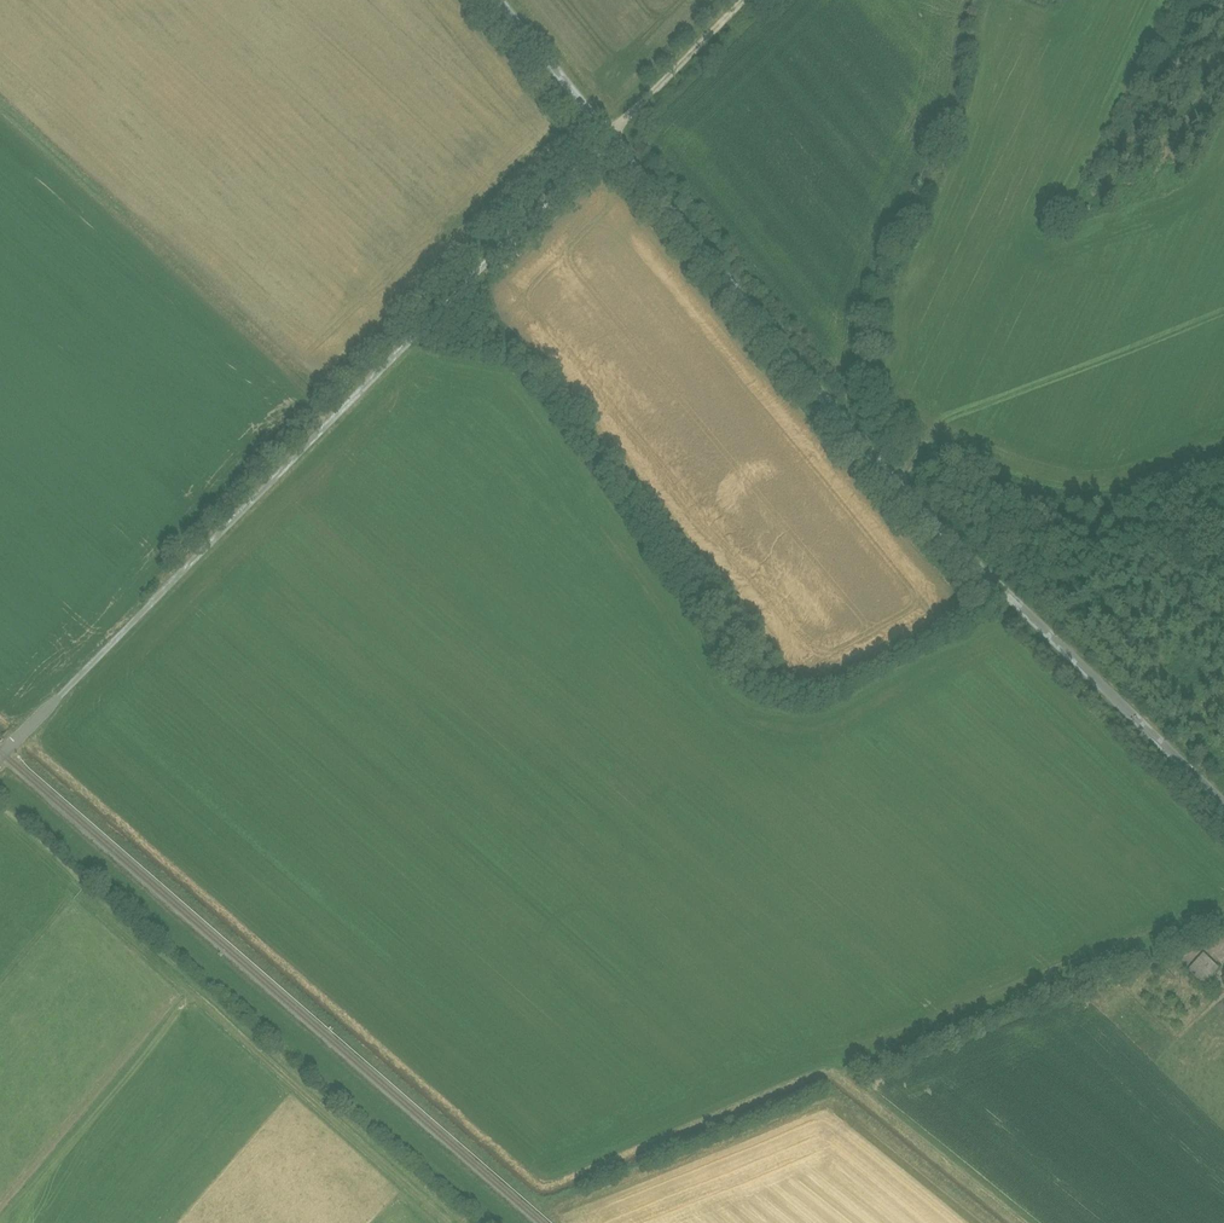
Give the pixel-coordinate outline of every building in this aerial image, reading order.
[(1222,967),(1206,953),(1192,970),(1208,984),(1222,967)]
